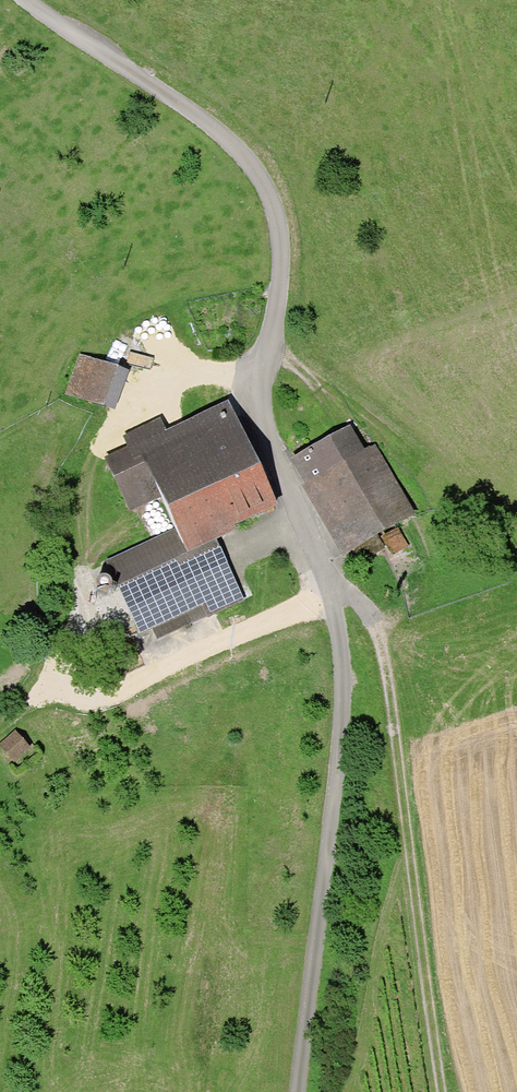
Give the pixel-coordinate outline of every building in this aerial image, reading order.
[(85,361),(71,397),(117,415),(131,379),(85,361)] [(178,525),(189,549),(216,537),(238,527),(235,522),(278,502),(230,398),(166,428),(161,416),(122,434),(128,446),(104,456),(129,509),(163,493),(178,525)] [(351,423),(291,456),(304,480),(302,481),(341,552),(414,513),(375,443),(365,448),(351,423)] [(245,599),(216,537),(189,549),(178,525),(105,559),(140,633),(152,627),(158,639),(245,599)] [(408,546),(398,527),(372,541),(382,560),(408,546)] [(21,739),(7,750),(18,765),(32,754),(21,739)]
